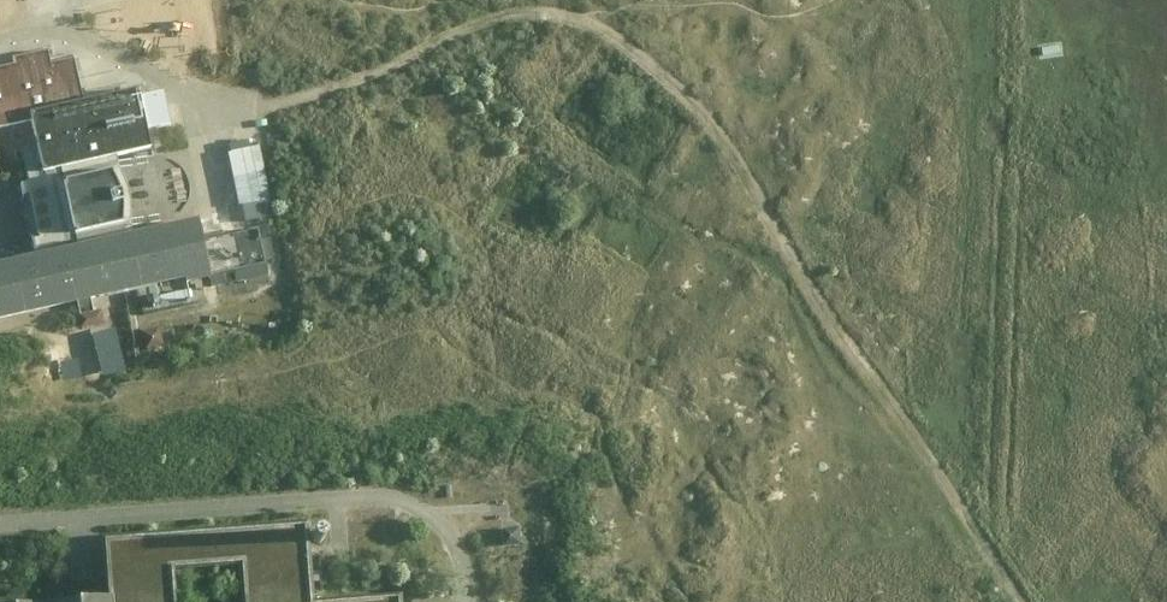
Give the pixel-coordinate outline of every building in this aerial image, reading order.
[(107,146),(146,137),(133,77),(82,88),(73,46),(44,53),(40,38),(11,44),(15,61),(0,64),(0,120),(29,113),(36,142),(19,145),(40,241),(0,250),(0,314),(201,270),(204,285),(265,272),(255,225),(196,238),(191,216),(126,231),(107,146)] [(257,138),(224,146),(235,198),(269,191),(257,138)] [(114,325),(93,330),(103,368),(124,363),(114,325)] [(300,519),(99,527),(102,601),(396,601),(396,593),(303,597),(300,519)]
